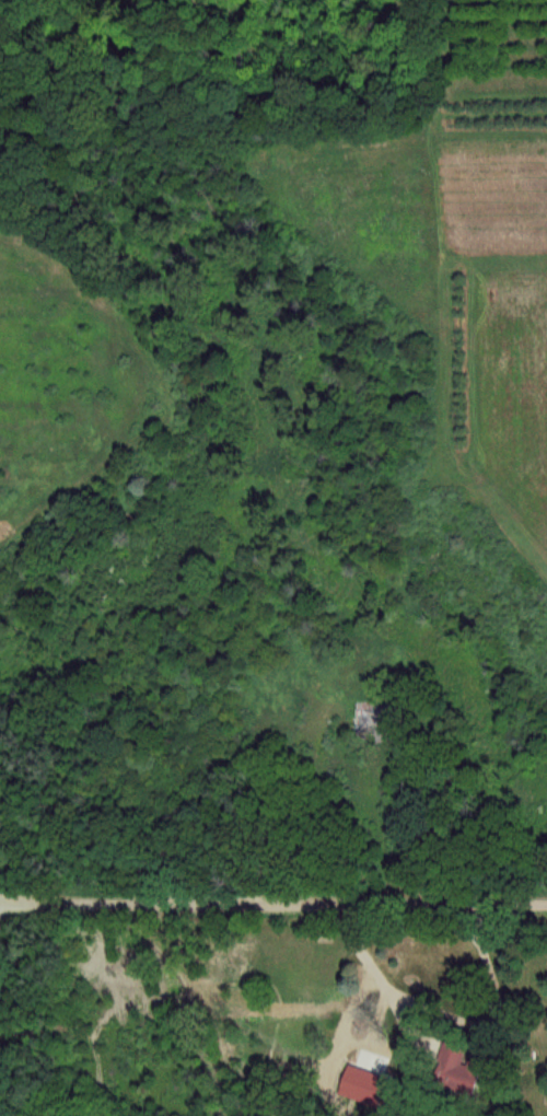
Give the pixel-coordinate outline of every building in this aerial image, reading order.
[(363,707),(363,734),(415,734),(415,707),(363,707)] [(474,1045),(448,1041),(442,1084),(480,1089),(483,1069),(471,1067),(474,1045)]
